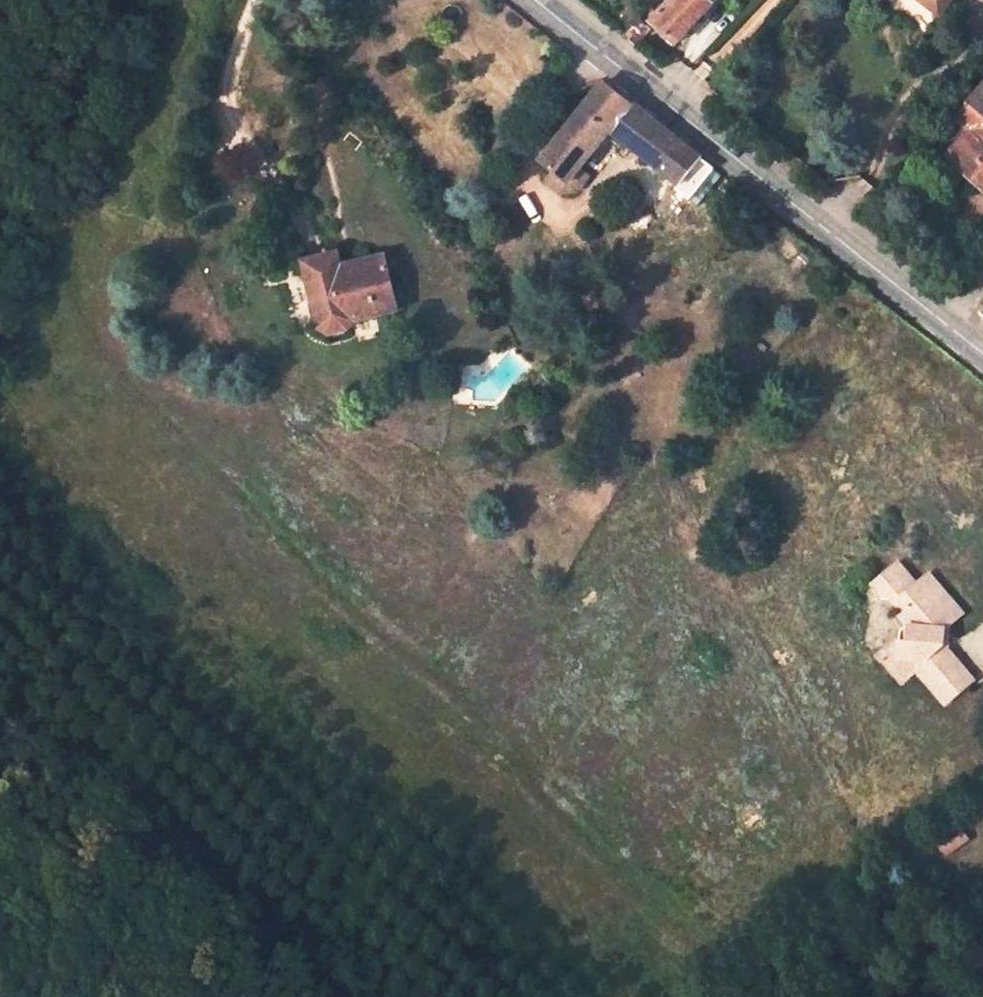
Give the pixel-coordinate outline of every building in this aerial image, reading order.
[(651,22),(676,45),(717,0),(671,0),(651,22)] [(941,13),(950,0),(923,0),(941,13)] [(542,177),(570,201),(590,177),(579,168),(610,129),(679,185),(680,184),(688,190),(697,180),(690,174),(701,160),(644,115),(604,84),(541,164),(548,169),(542,177)] [(952,117),(967,131),(946,155),(982,189),(982,84),(952,117)] [(654,218),(631,199),(614,219),(618,221),(609,234),(629,249),(654,218)] [(402,310),(388,256),(344,267),(340,253),(307,260),(323,326),(334,334),(351,329),(357,320),(402,310)] [(966,616),(932,575),(921,586),(902,564),(877,584),(887,598),(897,598),(908,612),(903,615),(911,625),(910,641),(903,642),(903,645),(902,660),(892,668),(906,684),(920,672),(949,706),(978,682),(947,645),(949,630),(966,616)] [(902,660),(903,645),(885,660),(892,668),(902,660)]
